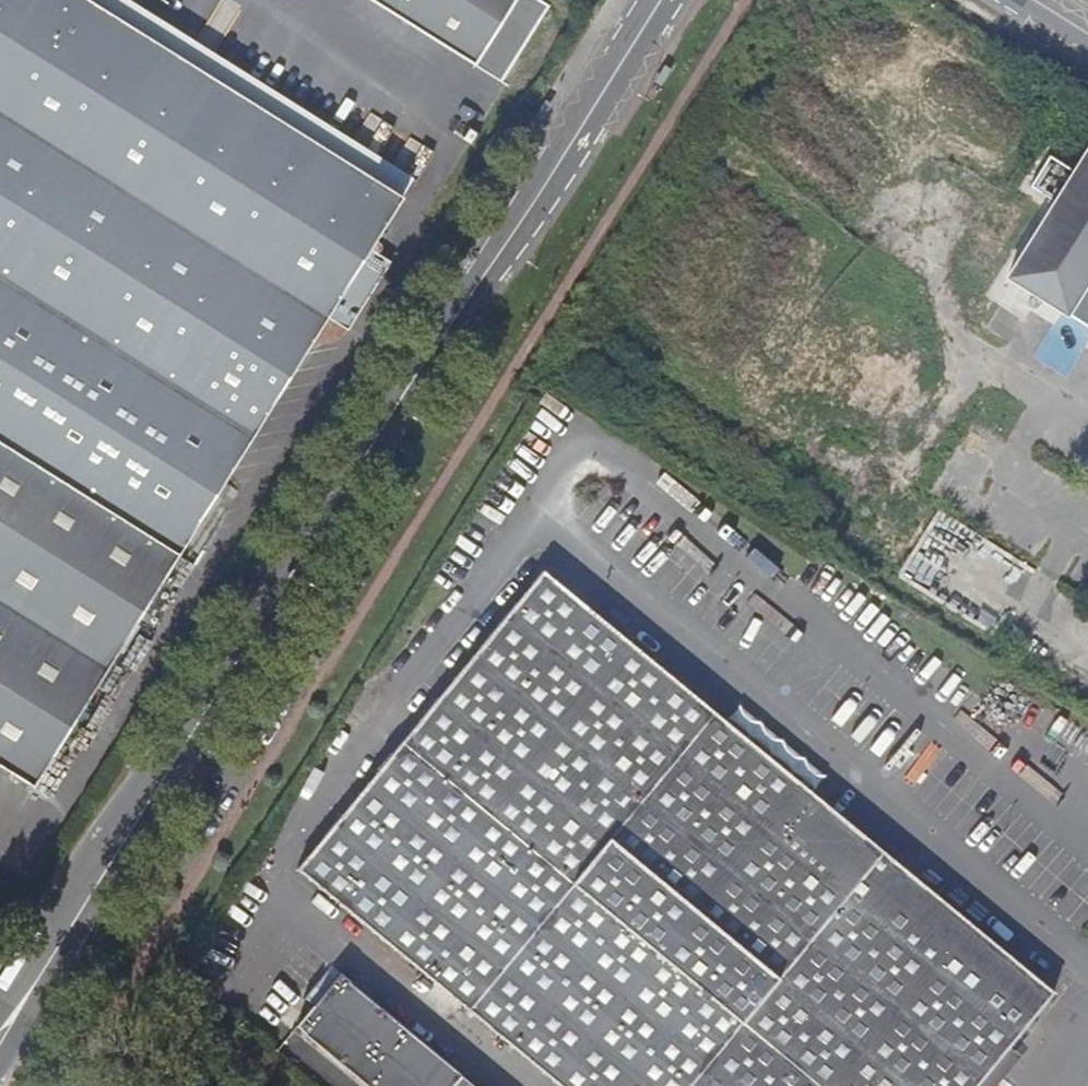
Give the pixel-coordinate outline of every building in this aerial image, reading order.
[(35,781),(180,550),(325,316),(348,329),(390,262),(369,248),(399,199),(78,0),(0,0),(0,759),(35,781)] [(399,199),(413,177),(129,0),(78,0),(399,199)] [(502,78),(549,4),(543,0),(375,0),(502,78)] [(1009,275),(1038,294),(1062,309),(1087,325),(1087,150),(1009,275)] [(819,794),(829,782),(742,711),(731,724),(547,571),(299,870),(561,1085),(984,1085),(1061,994),(819,794)] [(356,977),(312,1029),(382,1085),(488,1085),(356,977)]
